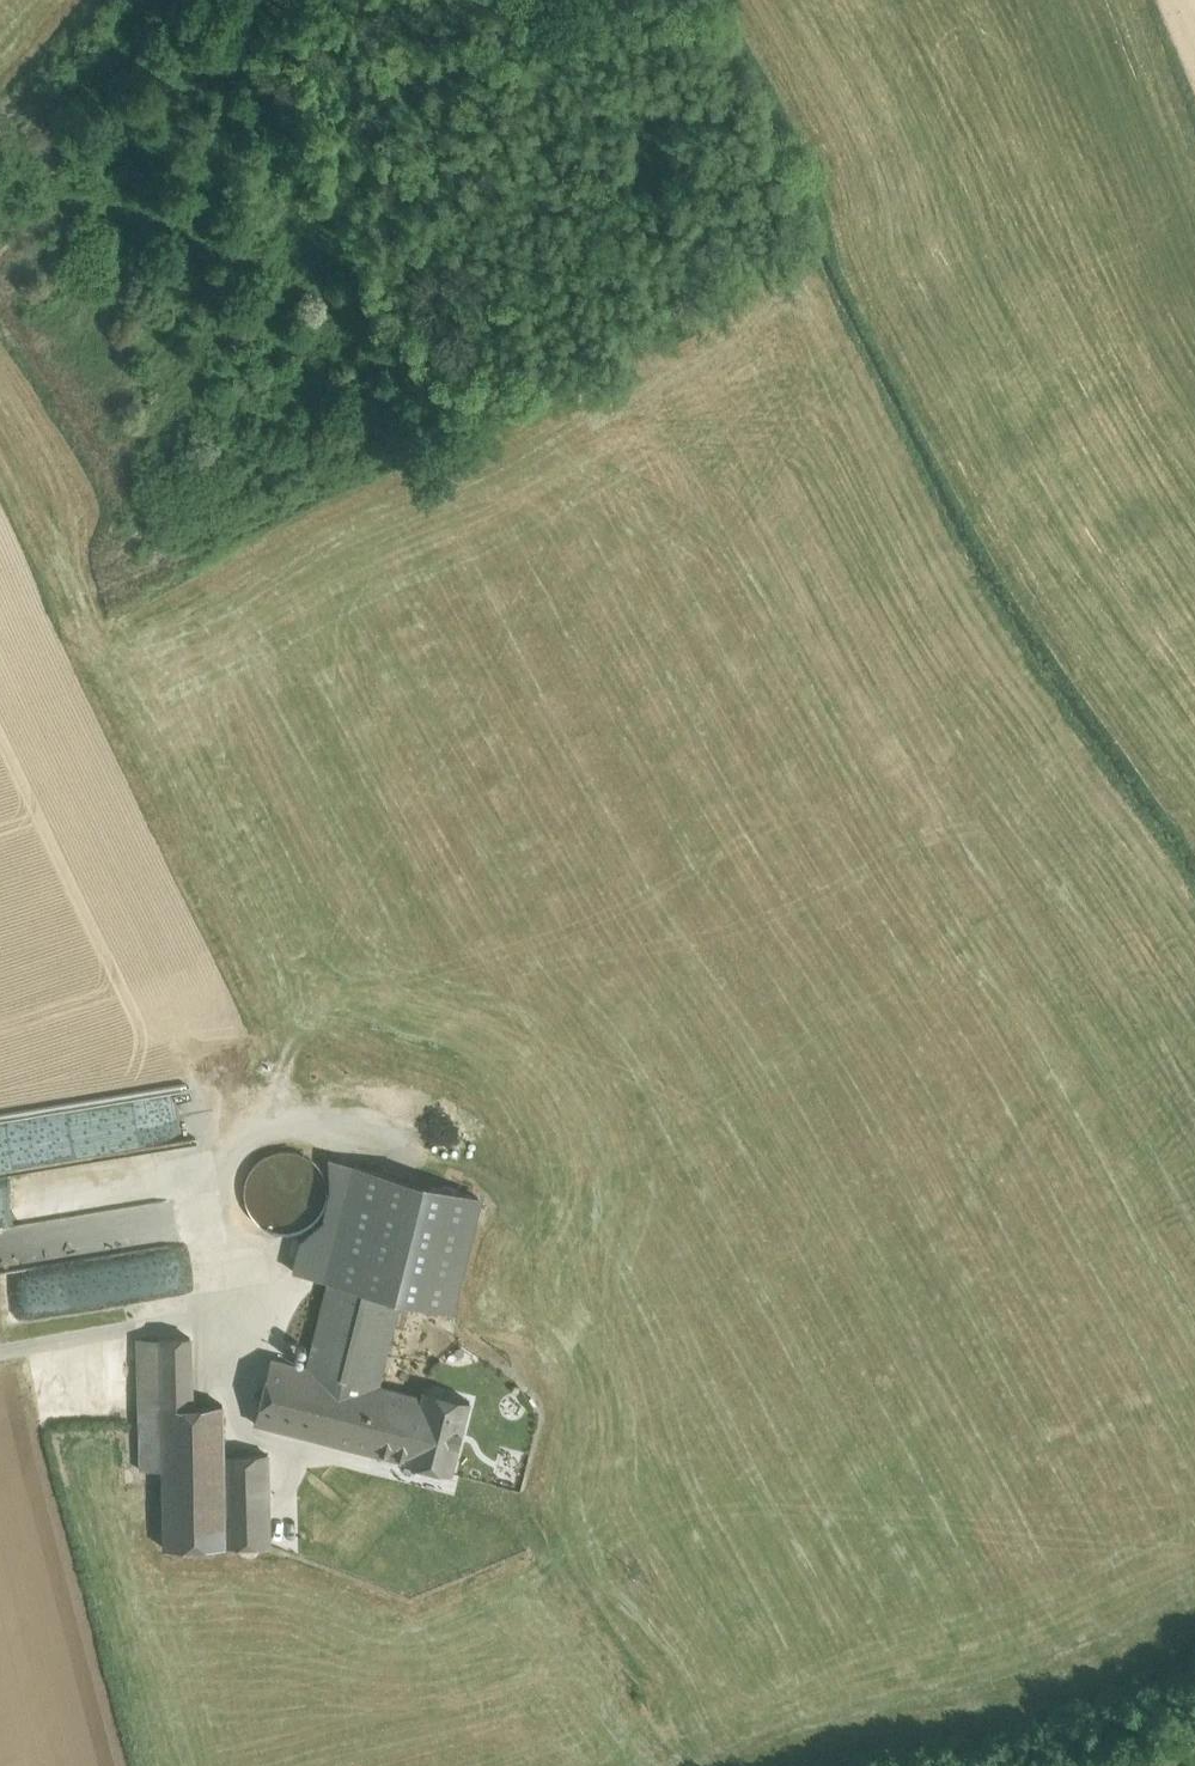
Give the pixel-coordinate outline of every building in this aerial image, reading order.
[(325,1207),(328,1191),(324,1176),(315,1162),(302,1154),(286,1151),(270,1154),(257,1163),(248,1177),(245,1192),(248,1208),(257,1222),(271,1230),(287,1233),(302,1230),(316,1221),(325,1207)] [(0,1227),(0,1273),(179,1244),(171,1199),(0,1227)] [(272,1358),(255,1423),(452,1474),(471,1401),(425,1389),(423,1397),(380,1386),(402,1298),(330,1279),(307,1367),(272,1358)] [(161,1337),(140,1337),(142,1482),(163,1481),(161,1337)] [(192,1337),(161,1337),(163,1481),(165,1546),(226,1545),(225,1454),(224,1404),(193,1404),(192,1337)] [(269,1454),(225,1454),(226,1545),(271,1544),(269,1454)]
